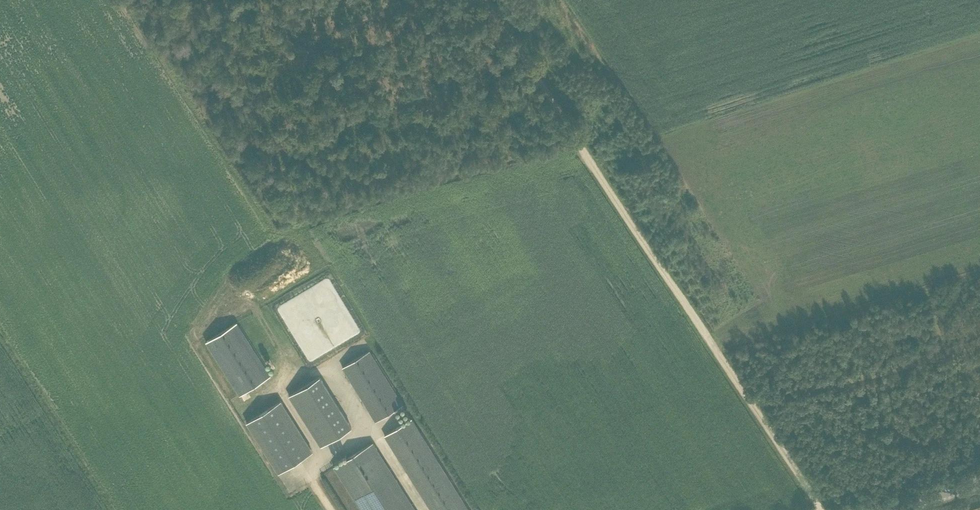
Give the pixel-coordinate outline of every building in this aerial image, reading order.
[(237,322),(206,340),(240,393),(270,374),(237,322)] [(369,350),(342,367),(376,420),(403,403),(369,350)] [(319,377),(289,396),(321,445),(351,426),(319,377)] [(281,400),(246,422),(278,473),(312,451),(281,400)] [(432,509),(469,509),(412,418),(384,435),(432,509)] [(373,442),(333,466),(361,509),(417,509),(373,442)]
